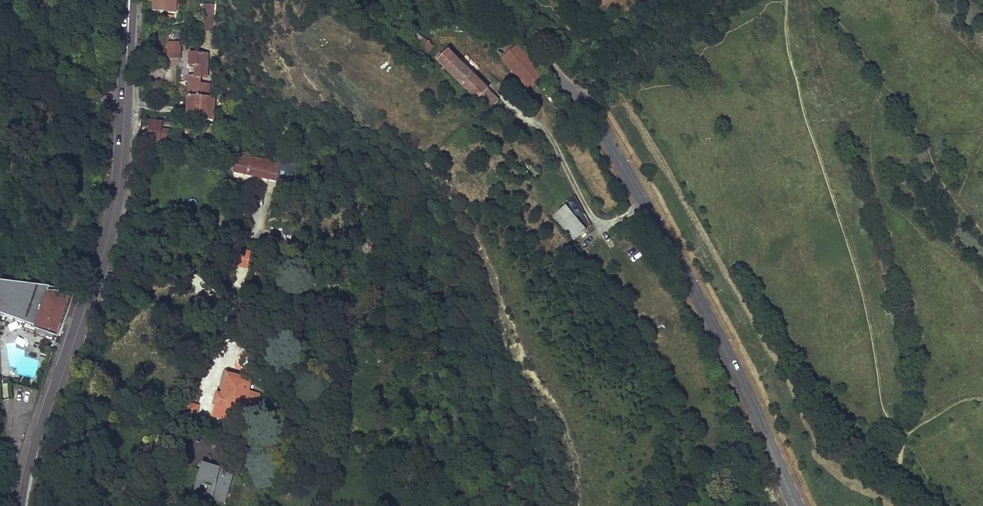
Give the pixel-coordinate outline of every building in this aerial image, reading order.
[(174,0),(152,0),(152,11),(174,11),(174,0)] [(214,30),(215,2),(203,2),(201,29),(214,30)] [(542,77),(510,38),(495,51),(527,90),(542,77)] [(432,46),(425,41),(420,48),(427,54),(432,46)] [(180,58),(181,43),(169,42),(168,57),(180,58)] [(487,89),(446,50),(436,61),(476,101),(485,91),(487,89)] [(205,78),(207,55),(189,53),(188,65),(194,66),(193,76),(186,75),(186,92),(205,94),(205,85),(196,84),(197,78),(205,78)] [(530,142),(539,131),(504,108),(485,91),(476,101),(474,103),(492,121),(496,118),(506,128),(530,142)] [(186,92),(186,116),(204,118),(204,121),(211,122),(211,95),(209,95),(205,94),(186,92)] [(163,144),(165,122),(153,121),(151,143),(163,144)] [(577,128),(573,121),(563,126),(567,134),(577,128)] [(292,191),(296,153),(267,161),(235,160),(232,160),(232,176),(278,179),(278,191),(292,191)] [(584,230),(565,207),(555,215),(574,239),(584,230)] [(51,342),(69,291),(15,283),(5,311),(19,316),(18,319),(25,321),(22,329),(32,333),(32,335),(51,342)] [(252,414),(259,384),(224,377),(219,397),(214,396),(212,406),(252,414)] [(234,471),(205,463),(199,484),(207,487),(204,499),(225,504),(234,471)] [(204,499),(207,487),(199,484),(196,497),(204,499)]
